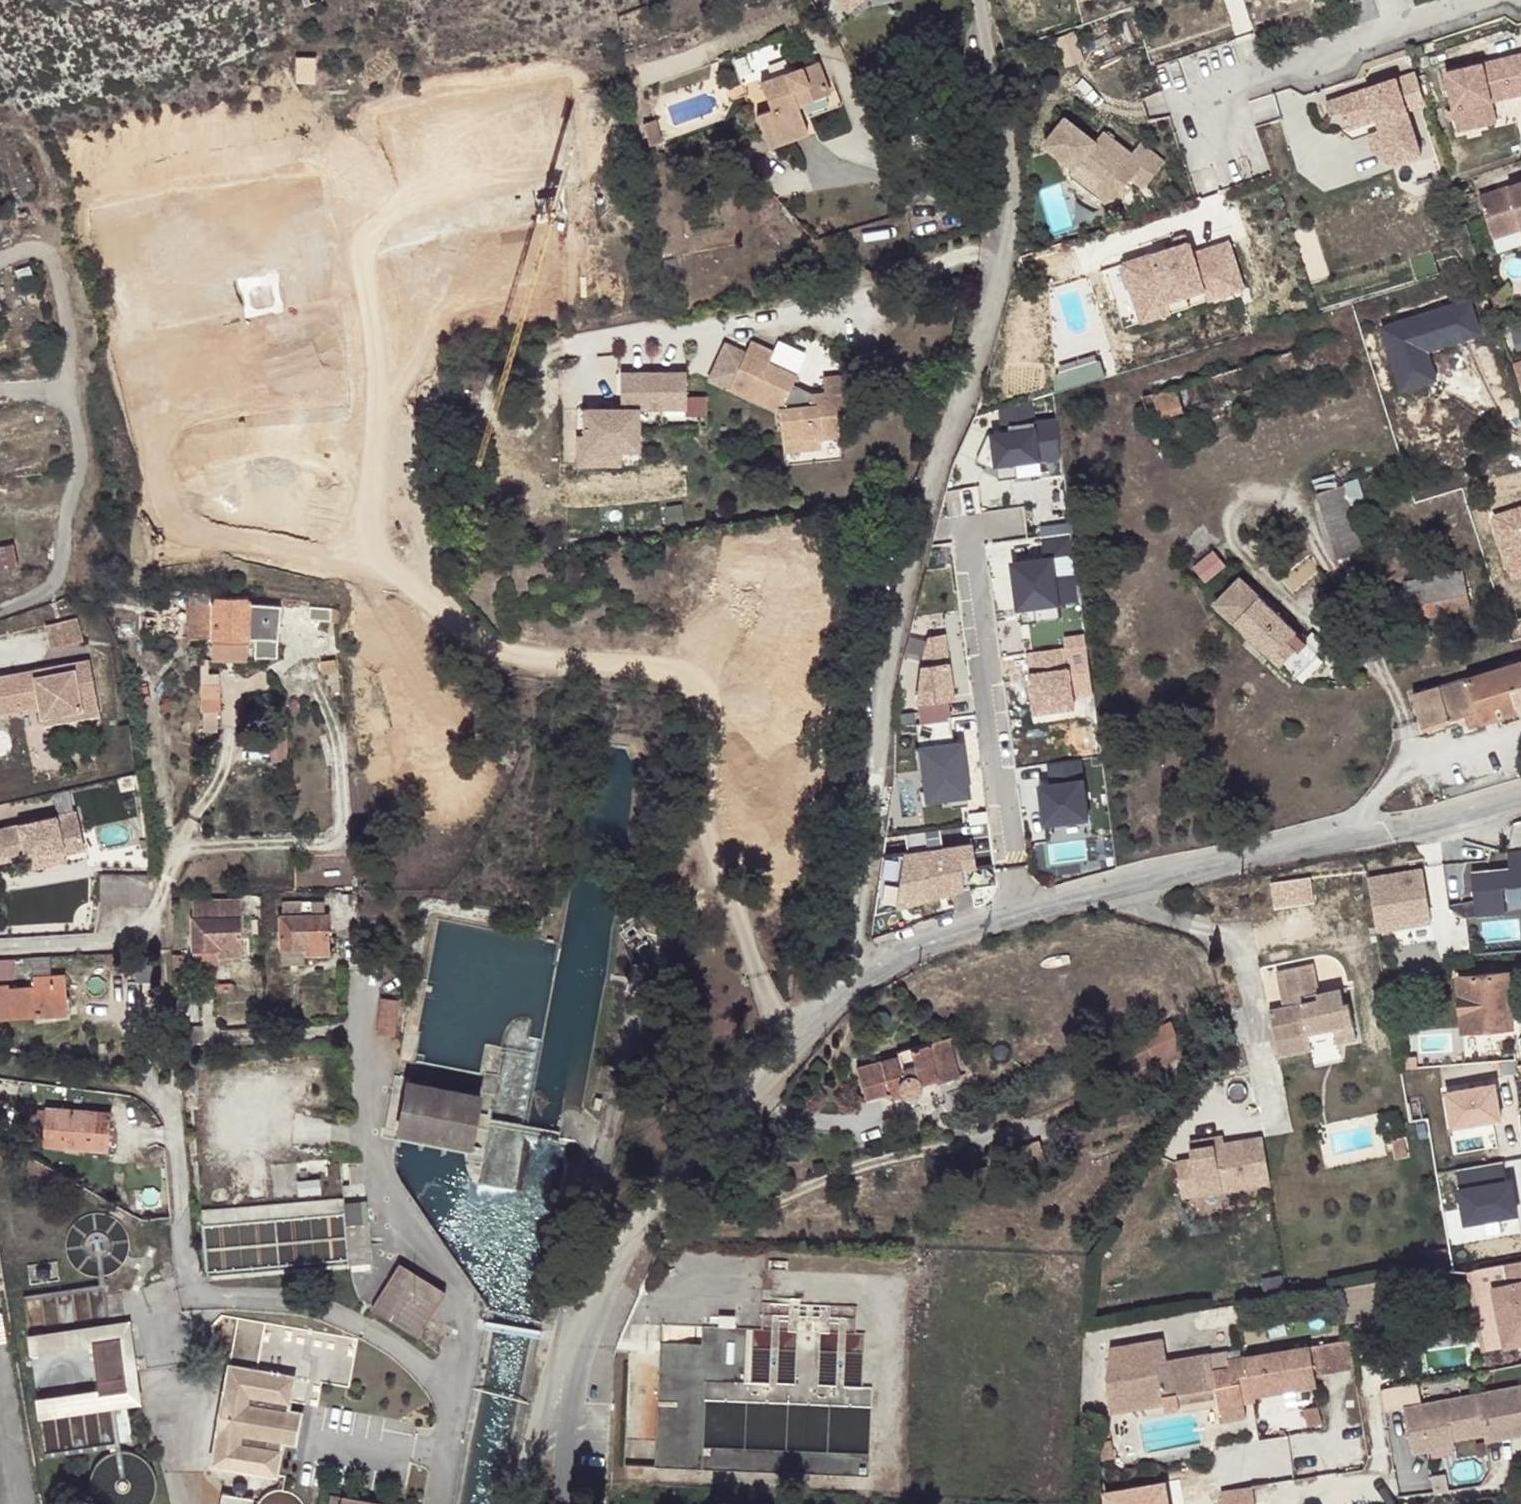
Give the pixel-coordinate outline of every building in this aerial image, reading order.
[(839,10),(867,4),(866,0),(837,0),(839,10)] [(1445,71),(1453,109),(1458,131),(1486,125),(1481,103),(1491,101),(1488,89),(1507,85),(1508,92),(1520,89),(1520,55),(1483,63),(1445,71)] [(838,113),(823,65),(765,83),(774,111),(762,116),(772,149),(813,137),(809,123),(838,113)] [(1417,76),(1391,85),(1393,91),(1414,84),(1422,106),(1408,111),(1410,116),(1428,110),(1417,76)] [(1391,85),(1328,107),(1332,120),(1344,117),(1350,134),(1379,125),(1388,152),(1394,169),(1424,159),(1410,116),(1408,111),(1422,106),(1414,84),(1393,91),(1391,85)] [(1488,89),(1491,101),(1520,94),(1520,89),(1508,92),(1507,85),(1488,89)] [(1481,103),(1486,125),(1496,122),(1491,101),(1481,103)] [(656,118),(641,123),(649,146),(663,141),(656,118)] [(1350,134),(1342,136),(1355,145),(1371,140),(1377,156),(1394,169),(1388,152),(1379,125),(1350,134)] [(1067,127),(1054,148),(1084,169),(1079,177),(1074,185),(1097,203),(1101,197),(1114,207),(1122,204),(1136,184),(1149,193),(1168,167),(1143,149),(1135,160),(1106,140),(1099,150),(1067,127)] [(1084,169),(1054,148),(1048,155),(1079,177),(1084,169)] [(579,180),(578,178),(535,187),(536,189),(579,180)] [(1520,229),(1520,182),(1479,196),(1493,238),(1498,253),(1520,245),(1520,229)] [(200,206),(198,199),(190,201),(191,208),(200,206)] [(191,208),(190,201),(179,204),(181,211),(191,208)] [(298,218),(319,213),(317,205),(296,209),(298,218)] [(1213,306),(1248,294),(1233,248),(1198,259),(1194,248),(1127,270),(1144,316),(1209,295),(1213,306)] [(1144,316),(1127,270),(1109,276),(1129,333),(1213,306),(1209,295),(1144,316)] [(1385,321),(1399,383),(1437,374),(1430,346),(1484,333),(1476,299),(1385,321)] [(775,423),(775,460),(831,459),(830,410),(846,410),(846,393),(822,393),(822,406),(810,408),(788,397),(792,389),(766,373),(771,361),(750,351),(726,395),(775,423)] [(689,394),(689,369),(621,369),(621,407),(709,407),(709,394),(689,394)] [(1179,388),(1155,395),(1163,422),(1187,414),(1179,388)] [(572,403),(572,465),(622,465),(622,447),(641,447),(641,403),(572,403)] [(1018,469),(1063,464),(1058,427),(1035,430),(1033,406),(1002,416),(1005,433),(1011,433),(1012,437),(990,440),(979,466),(989,471),(991,466),(999,469),(1000,476),(1002,486),(1019,483),(1018,469)] [(831,459),(775,460),(775,476),(831,473),(831,459)] [(991,466),(989,471),(1000,476),(999,469),(991,466)] [(1363,555),(1341,489),(1313,498),(1336,564),(1363,555)] [(1495,511),(1512,573),(1520,570),(1520,504),(1495,511)] [(1061,610),(1083,606),(1079,580),(1057,583),(1054,563),(1076,559),(1073,539),(1043,543),(1046,564),(1015,568),(1021,615),(1036,613),(1061,610)] [(21,566),(18,544),(0,547),(0,570),(21,566)] [(1209,579),(1228,562),(1216,550),(1198,567),(1209,579)] [(1463,569),(1403,582),(1408,607),(1412,623),(1472,610),(1468,594),(1463,569)] [(200,640),(201,587),(188,587),(187,592),(164,592),(163,611),(186,612),(186,640),(200,640)] [(273,656),(274,607),(250,606),(250,598),(215,597),(216,588),(201,587),(200,640),(212,640),(212,654),(248,655),(248,640),(252,640),(252,655),(273,656)] [(1222,614),(1236,628),(1261,603),(1246,588),(1222,614)] [(124,605),(124,596),(111,595),(110,605),(124,605)] [(1297,636),(1261,603),(1236,628),(1273,662),(1297,636)] [(331,619),(331,606),(310,606),(309,618),(331,619)] [(281,607),(274,607),(273,656),(252,655),(252,659),(279,660),(281,607)] [(1061,610),(1036,613),(1039,630),(1063,626),(1061,610)] [(49,624),(54,647),(85,641),(80,618),(49,624)] [(153,639),(153,619),(144,619),(144,638),(153,639)] [(135,622),(121,623),(121,636),(135,636),(135,622)] [(1088,629),(1067,635),(1070,646),(1091,641),(1088,629)] [(1306,644),(1297,636),(1273,662),(1282,670),(1306,644)] [(922,730),(951,725),(952,725),(950,705),(955,705),(946,639),(931,642),(924,670),(918,709),(922,730)] [(1034,717),(1076,714),(1071,646),(1029,649),(1034,717)] [(248,655),(212,654),(212,662),(248,664),(248,655)] [(78,713),(98,711),(89,661),(52,669),(53,675),(34,678),(38,704),(41,714),(77,707),(78,713)] [(1466,720),(1478,716),(1481,728),(1520,716),(1520,666),(1413,699),(1424,733),(1466,720)] [(22,707),(38,704),(34,678),(53,675),(52,669),(15,676),(22,707)] [(15,676),(0,679),(0,712),(22,707),(15,676)] [(212,713),(213,686),(199,686),(199,713),(212,713)] [(41,714),(42,719),(78,713),(77,707),(41,714)] [(78,713),(42,719),(44,724),(79,717),(78,713)] [(1478,716),(1466,720),(1470,732),(1481,728),(1478,716)] [(922,730),(917,730),(921,756),(917,756),(922,788),(927,787),(930,806),(952,802),(953,814),(970,811),(961,751),(955,752),(951,725),(922,730)] [(1083,766),(1051,770),(1054,790),(1042,791),(1048,831),(1092,825),(1083,766)] [(134,777),(118,780),(121,795),(137,791),(134,777)] [(0,829),(0,860),(24,855),(64,846),(65,855),(84,850),(76,812),(0,829)] [(993,828),(884,843),(875,911),(953,900),(953,897),(1001,891),(993,828)] [(64,846),(24,855),(27,870),(67,861),(65,855),(64,846)] [(1508,856),(1510,871),(1510,877),(1490,878),(1490,873),(1471,874),(1475,918),(1504,915),(1501,890),(1520,888),(1520,855),(1508,856)] [(1428,872),(1373,883),(1383,934),(1438,923),(1428,872)] [(1303,882),(1283,887),(1285,894),(1304,889),(1303,882)] [(280,915),(282,949),(306,948),(307,955),(332,954),(330,913),(329,913),(328,902),(311,902),(311,904),(311,914),(304,915),(303,904),(284,904),(284,914),(280,915)] [(311,904),(303,904),(304,915),(311,914),(311,904)] [(241,905),(216,906),(216,919),(240,917),(241,905)] [(216,919),(216,906),(197,906),(198,918),(194,918),(195,953),(219,951),(219,957),(244,956),(243,917),(240,917),(216,919)] [(306,948),(282,949),(283,962),(307,961),(307,955),(306,948)] [(219,951),(195,953),(195,965),(218,965),(219,957),(219,951)] [(51,955),(34,957),(36,972),(52,970),(51,955)] [(160,982),(158,958),(142,959),(144,983),(160,982)] [(1313,963),(1283,969),(1290,1004),(1285,1006),(1268,1009),(1275,1041),(1309,1034),(1334,1028),(1337,1045),(1358,1040),(1349,1001),(1344,1002),(1341,987),(1320,992),(1313,963)] [(1283,969),(1277,971),(1285,1006),(1290,1004),(1283,969)] [(63,972),(32,974),(33,984),(9,986),(9,982),(0,983),(0,1016),(33,1014),(34,1011),(55,1010),(55,996),(65,996),(63,972)] [(1508,975),(1457,980),(1461,1034),(1496,1031),(1496,1029),(1512,1028),(1508,975)] [(381,997),(378,1025),(395,1027),(398,999),(381,997)] [(516,1195),(543,1040),(527,1038),(530,1018),(517,1017),(511,1020),(507,1026),(500,1047),(486,1045),(480,1073),(416,1062),(412,1079),(396,1076),(387,1128),(397,1131),(395,1146),(400,1148),(404,1132),(421,1135),(419,1145),(421,1151),(426,1146),(427,1137),(444,1140),(442,1148),(444,1155),(449,1149),(450,1140),(467,1144),(466,1155),(465,1165),(468,1175),(473,1184),(479,1188),(516,1195)] [(1179,1040),(1169,1022),(1114,1050),(1123,1067),(1151,1052),(1152,1054),(1179,1040)] [(395,1027),(378,1025),(378,1032),(394,1034),(395,1027)] [(951,1065),(937,1027),(896,1041),(897,1046),(848,1064),(857,1088),(880,1080),(883,1086),(897,1081),(900,1082),(902,1082),(909,1080),(912,1078),(913,1076),(913,1073),(929,1068),(930,1073),(951,1065)] [(1309,1034),(1275,1041),(1278,1057),(1312,1050),(1309,1034)] [(1500,1081),(1447,1085),(1450,1125),(1503,1121),(1500,1081)] [(109,1150),(113,1113),(47,1107),(47,1112),(29,1110),(27,1138),(43,1140),(43,1144),(109,1150)] [(1202,1150),(1232,1144),(1231,1136),(1200,1142),(1202,1150)] [(1279,1190),(1270,1137),(1232,1144),(1202,1150),(1205,1166),(1189,1169),(1196,1205),(1279,1190)] [(1403,1137),(1393,1139),(1397,1160),(1407,1158),(1403,1137)] [(1466,1225),(1520,1214),(1520,1205),(1520,1201),(1520,1156),(1454,1169),(1466,1225)] [(346,1196),(202,1211),(203,1226),(347,1213),(352,1263),(372,1262),(366,1199),(346,1201),(346,1196)] [(101,1289),(107,1289),(102,1257),(107,1254),(110,1250),(111,1245),(110,1239),(106,1234),(100,1232),(93,1233),(88,1237),(86,1243),(86,1249),(88,1253),(92,1256),(97,1257),(101,1289)] [(1514,1255),(1518,1275),(1509,1277),(1506,1277),(1517,1338),(1520,1337),(1520,1254),(1514,1255)] [(1514,1255),(1505,1257),(1509,1277),(1518,1275),(1514,1255)] [(420,1335),(445,1294),(399,1266),(372,1307),(420,1335)] [(1506,1277),(1481,1282),(1490,1333),(1507,1330),(1509,1340),(1517,1338),(1506,1277)] [(881,1385),(871,1384),(758,1377),(761,1326),(715,1323),(713,1342),(669,1340),(662,1465),(875,1478),(877,1454),(777,1449),(712,1445),(715,1395),(779,1400),(879,1405),(881,1385)] [(40,1416),(141,1401),(127,1325),(108,1327),(30,1337),(40,1416)] [(1353,1373),(1347,1340),(1317,1345),(1323,1379),(1353,1373)] [(1171,1413),(1188,1410),(1185,1396),(1221,1389),(1223,1404),(1227,1424),(1253,1418),(1250,1400),(1262,1397),(1262,1389),(1323,1379),(1317,1345),(1236,1361),(1235,1352),(1167,1363),(1163,1343),(1109,1352),(1109,1380),(1116,1417),(1170,1406),(1171,1413)] [(228,1369),(212,1468),(277,1479),(283,1446),(289,1412),(293,1380),(228,1369)] [(1488,1391),(1496,1432),(1497,1439),(1520,1435),(1520,1384),(1488,1391)] [(1185,1396),(1188,1410),(1223,1404),(1221,1389),(1185,1396)] [(1488,1391),(1415,1405),(1424,1452),(1466,1444),(1465,1438),(1496,1432),(1488,1391)] [(1317,1406),(1304,1409),(1307,1425),(1320,1422),(1317,1406)] [(289,1412),(283,1446),(295,1447),(301,1415),(289,1412)] [(1109,1426),(1100,1427),(1102,1443),(1111,1441),(1109,1426)] [(124,1446),(116,1447),(108,1450),(101,1455),(95,1461),(92,1469),(90,1477),(90,1485),(92,1493),(96,1501),(99,1503),(149,1503),(153,1499),(156,1493),(158,1486),(158,1480),(157,1473),(155,1467),(152,1461),(148,1456),(143,1452),(137,1449),(130,1447),(124,1446)] [(1446,1472),(1432,1475),(1435,1492),(1449,1490),(1446,1472)] [(1220,1493),(1221,1503),(1253,1503),(1251,1488),(1220,1493)] [(387,1503),(345,1494),(342,1503),(387,1503)]
